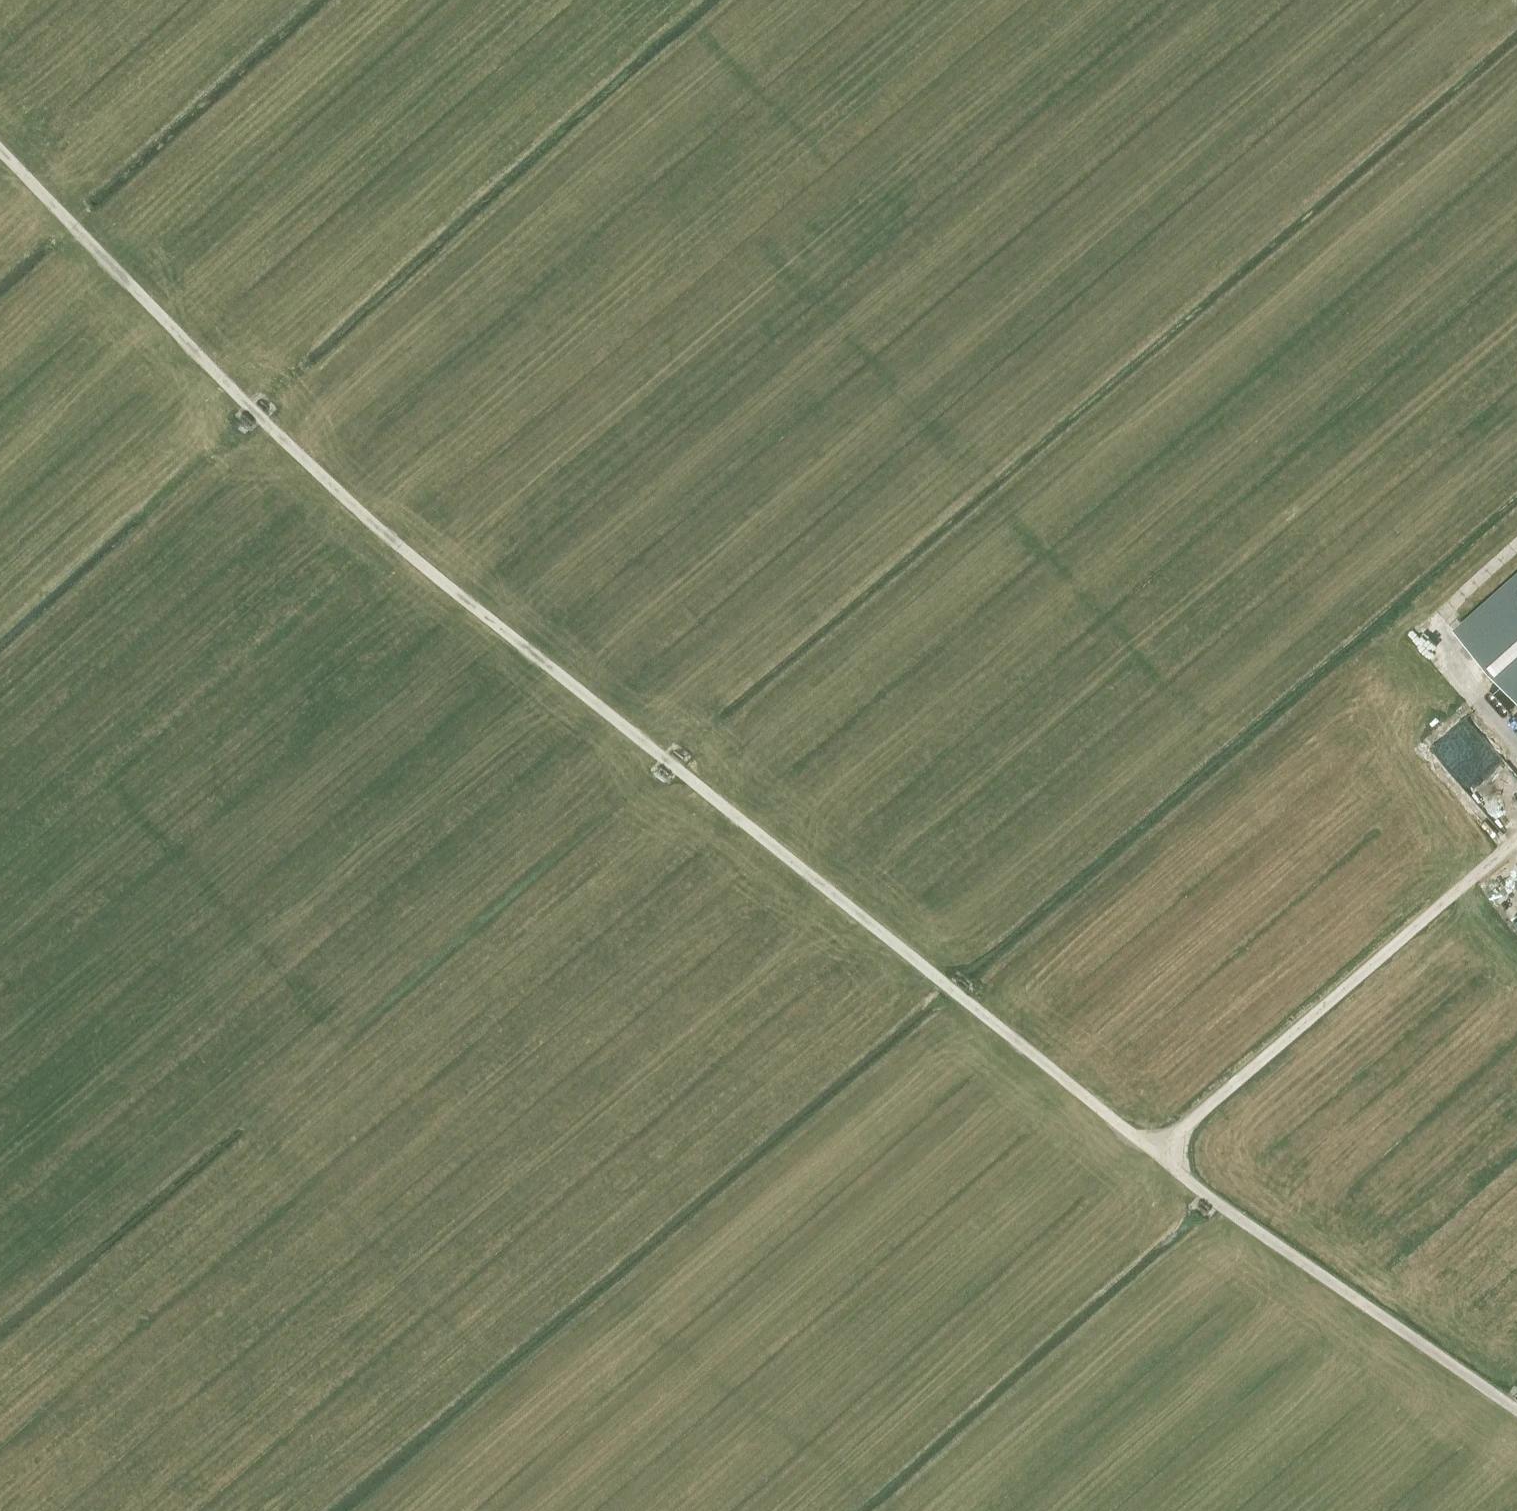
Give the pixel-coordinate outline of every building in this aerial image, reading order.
[(1457,630),(1516,698),(1516,577),(1457,630)]
